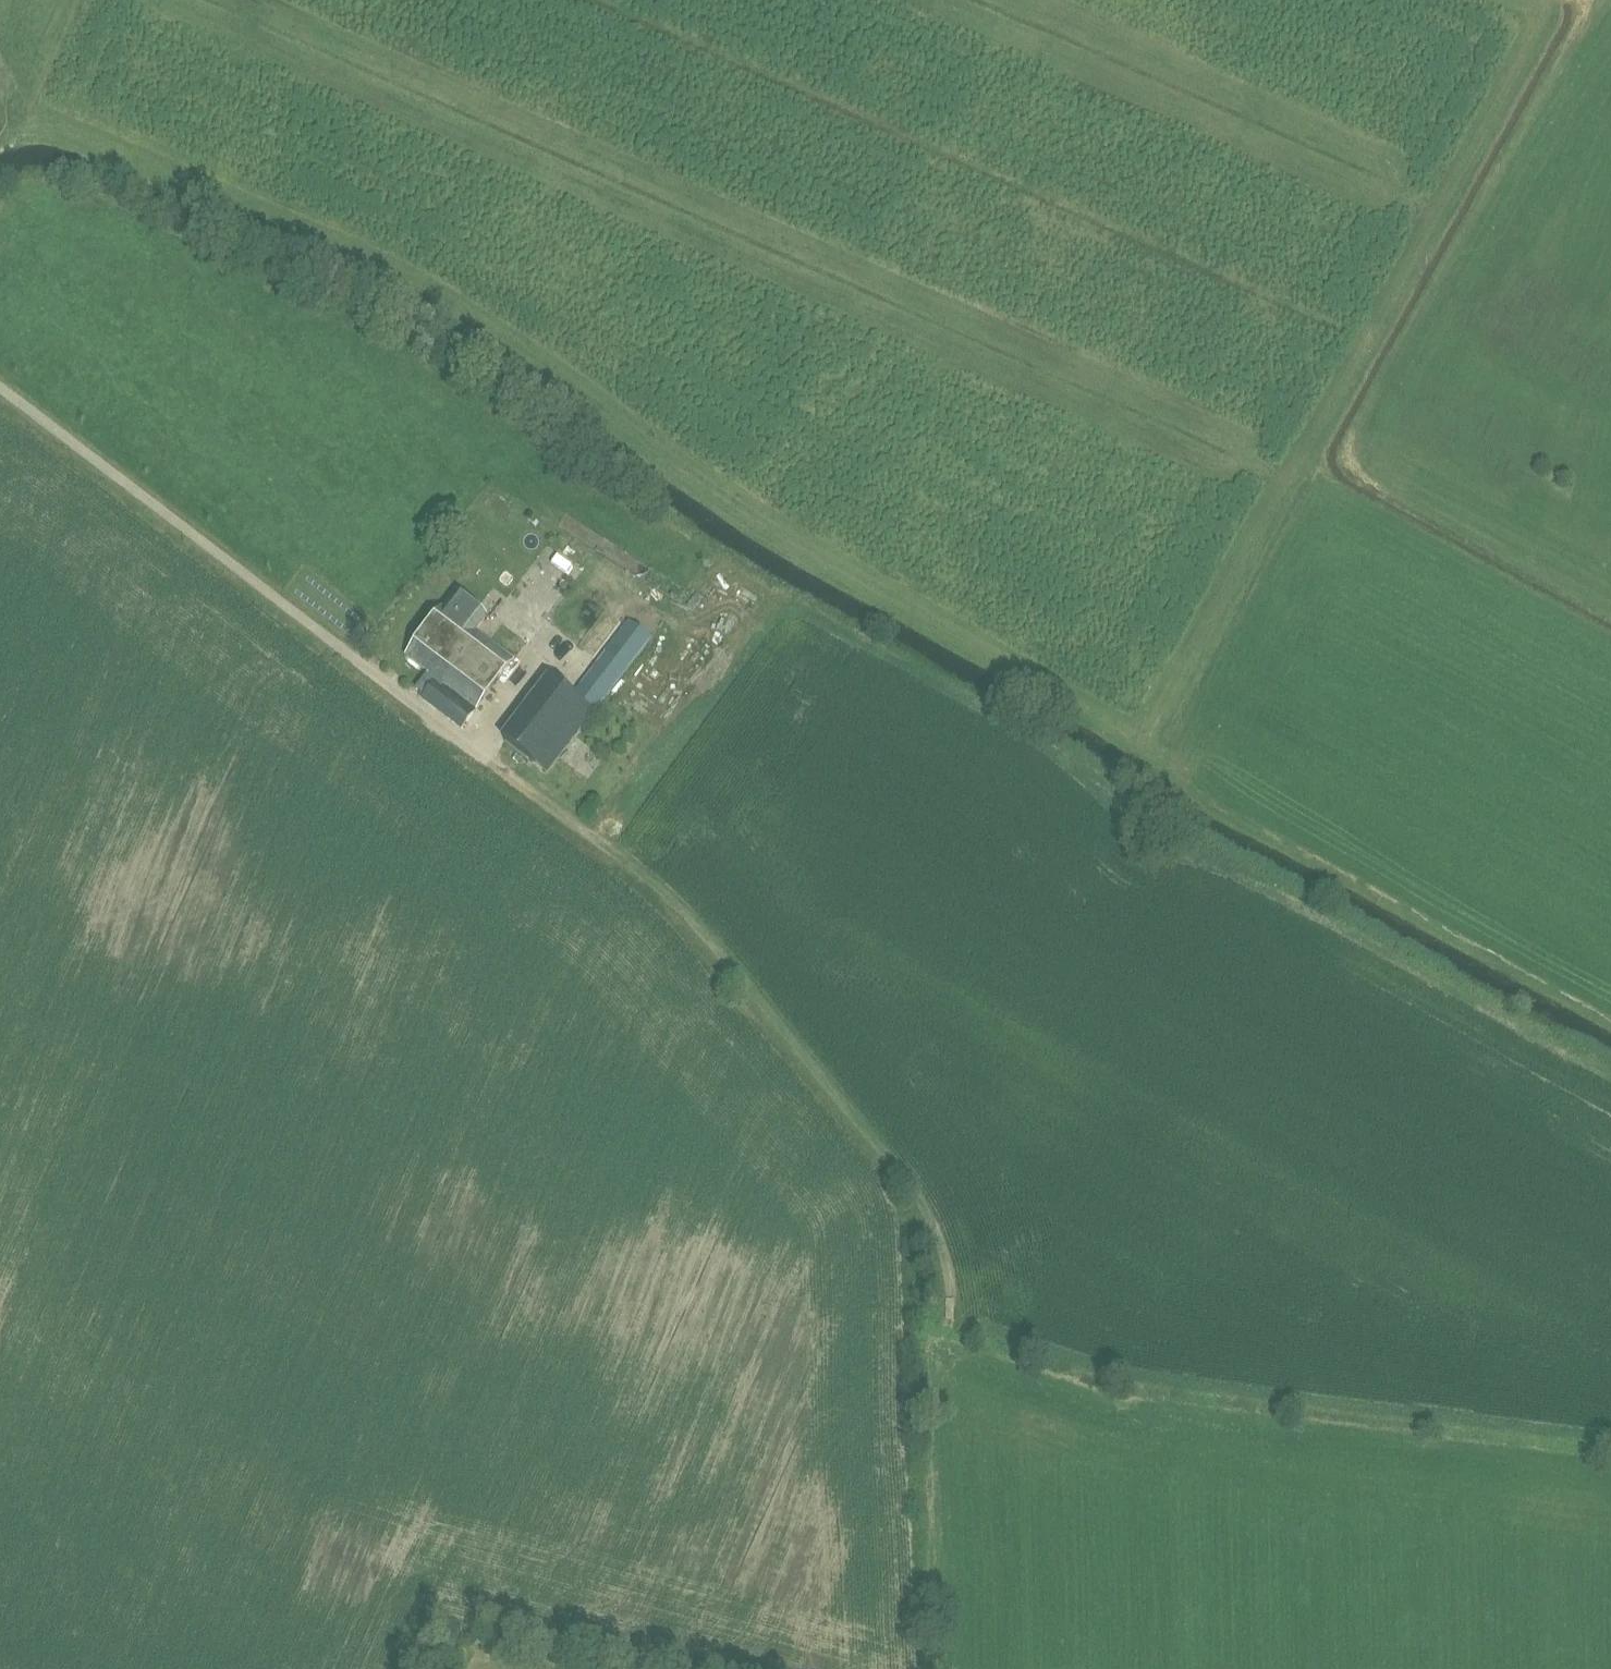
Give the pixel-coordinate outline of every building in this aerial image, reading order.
[(512,660),(476,633),(488,618),(454,593),(406,657),(428,673),(422,682),(430,689),(422,699),(461,728),(473,712),(441,688),(443,685),(476,709),(512,660)] [(606,692),(643,647),(650,638),(629,623),(584,680),(597,690),(599,687),(606,692)] [(503,741),(544,773),(592,710),(551,679),(503,741)]
